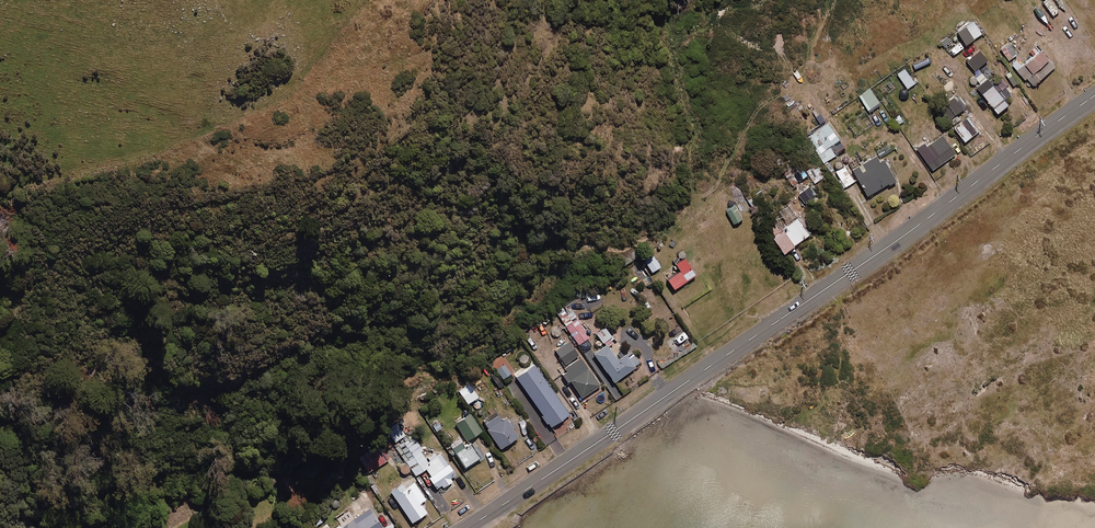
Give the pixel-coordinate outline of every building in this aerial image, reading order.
[(982,33),(973,21),(958,32),(966,44),(982,33)] [(1017,54),(1008,42),(1000,48),(1009,60),(1017,54)] [(1055,66),(1040,50),(1018,71),(1032,87),(1055,66)] [(984,59),(977,51),(970,57),(977,65),(984,59)] [(915,83),(905,68),(897,74),(908,88),(915,83)] [(982,71),(975,77),(979,83),(976,86),(997,113),(1008,104),(1004,99),(1011,93),(1005,86),(998,91),(982,71)] [(881,104),(870,88),(859,96),(870,112),(881,104)] [(962,109),(954,98),(941,107),(949,119),(962,109)] [(900,113),(893,118),(899,127),(906,122),(900,113)] [(963,120),(959,114),(949,121),(965,141),(978,131),(967,117),(963,120)] [(841,141),(827,123),(807,138),(825,163),(836,154),(832,148),(841,141)] [(955,153),(942,135),(927,147),(924,143),(916,149),(932,170),(955,153)] [(876,153),(880,158),(894,149),(890,143),(876,153)] [(880,162),(876,156),(853,169),(867,196),(895,181),(884,160),(880,162)] [(801,178),(789,163),(781,170),(793,185),(801,178)] [(854,181),(845,166),(833,173),(842,189),(854,181)] [(823,177),(818,170),(810,177),(815,183),(823,177)] [(809,186),(798,194),(805,203),(816,194),(809,186)] [(809,223),(802,214),(787,224),(782,217),(769,227),(775,235),(772,237),(783,252),(810,234),(805,227),(809,223)] [(660,266),(651,254),(643,260),(652,272),(660,266)] [(694,276),(683,259),(675,265),(680,272),(667,281),(673,290),(694,276)] [(578,317),(573,310),(568,314),(565,310),(558,315),(579,345),(589,337),(584,331),(590,327),(582,315),(578,317)] [(612,337),(606,327),(596,333),(603,343),(612,337)] [(579,356),(569,341),(556,350),(565,365),(579,356)] [(635,366),(641,362),(636,355),(632,358),(629,353),(618,361),(607,345),(594,354),(615,382),(636,367),(635,366)] [(581,359),(565,369),(567,372),(563,375),(568,383),(571,381),(582,398),(600,386),(581,359)] [(517,378),(543,415),(541,416),(547,425),(549,423),(552,427),(570,415),(535,365),(517,378)] [(413,410),(404,415),(409,423),(417,419),(413,410)] [(482,431),(471,414),(456,424),(468,441),(482,431)] [(499,416),(486,425),(488,428),(487,429),(500,450),(518,438),(506,418),(502,421),(499,416)] [(408,448),(417,441),(413,435),(403,443),(408,448)] [(417,441),(408,448),(414,457),(424,449),(417,441)] [(408,448),(403,443),(396,448),(399,451),(392,458),(395,462),(402,456),(407,462),(414,457),(408,448)] [(466,448),(462,443),(449,451),(451,455),(455,452),(465,468),(480,459),(471,445),(466,448)] [(388,460),(379,445),(359,458),(369,473),(388,460)] [(458,477),(440,453),(424,466),(431,476),(429,478),(439,491),(458,477)] [(426,500),(411,478),(391,492),(412,523),(427,514),(420,504),(426,500)] [(370,509),(347,524),(350,527),(382,527),(370,509)] [(317,513),(309,520),(315,527),(323,521),(317,513)]
